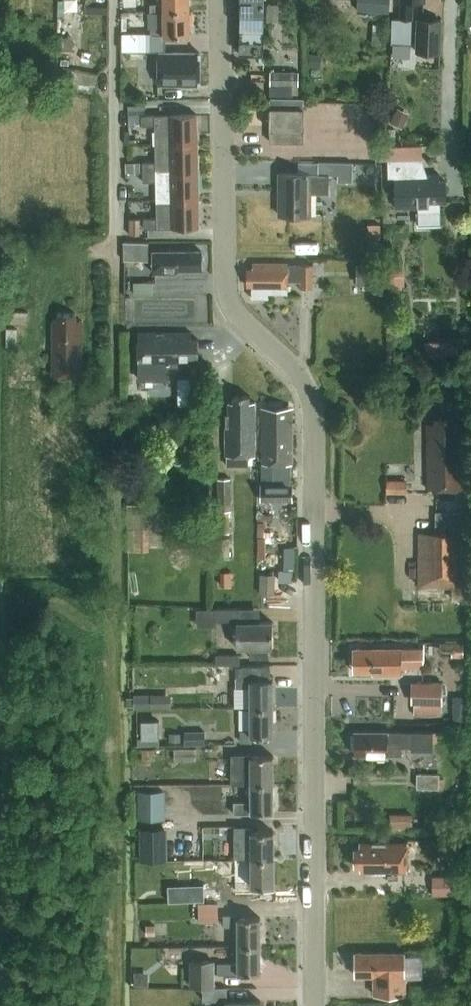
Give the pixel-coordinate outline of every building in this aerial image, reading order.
[(152,5),(152,14),(165,14),(165,12),(190,11),(190,0),(164,0),(165,5),(152,5)] [(241,54),(264,55),(265,20),(265,4),(265,0),(242,0),(241,54)] [(392,0),(361,0),(360,13),(392,15),(392,0)] [(426,0),(402,0),(401,19),(413,19),(414,1),(426,2),(426,0)] [(265,4),(265,20),(279,20),(279,4),(265,4)] [(152,28),(152,34),(165,34),(165,38),(191,37),(190,11),(165,12),(165,14),(165,27),(152,28)] [(441,53),(442,20),(419,19),(418,53),(441,53)] [(373,24),(371,45),(381,46),(383,24),(373,24)] [(60,37),(59,49),(73,49),(73,37),(60,37)] [(147,49),(147,37),(123,38),(123,49),(147,49)] [(410,57),(411,45),(393,44),(392,56),(410,57)] [(160,51),(160,86),(201,86),(201,54),(201,52),(160,51)] [(311,53),(311,65),(319,66),(319,54),(311,53)] [(302,95),(302,57),(294,57),(293,67),(283,67),(283,72),(273,72),(273,98),(296,99),(296,95),(302,95)] [(62,67),(59,80),(94,87),(97,74),(62,67)] [(271,108),(271,130),(272,130),(272,142),(304,142),(304,99),(273,99),(273,108),(271,108)] [(398,108),(391,123),(402,128),(409,113),(398,108)] [(197,114),(142,115),(142,125),(155,125),(155,144),(197,142),(197,114)] [(155,162),(143,162),(143,172),(198,171),(197,142),(155,144),(155,162)] [(422,158),(388,159),(388,174),(396,174),(396,207),(418,207),(419,224),(442,223),(441,206),(441,202),(446,201),(446,180),(440,180),(440,173),(422,173),(422,158)] [(141,172),(141,162),(126,162),(126,173),(141,172)] [(320,175),(331,175),(339,175),(339,181),(354,181),(354,163),(320,163),(320,174),(320,175)] [(198,171),(143,172),(143,181),(156,181),(156,199),(199,199),(198,171)] [(320,175),(320,174),(281,173),(280,216),(311,216),(312,195),(331,194),(331,175),(320,175)] [(157,218),(144,218),(144,228),(199,227),(199,199),(156,199),(157,218)] [(51,230),(51,218),(41,218),(41,230),(51,230)] [(129,218),(129,234),(140,234),(140,218),(129,218)] [(366,236),(367,248),(381,248),(380,236),(366,236)] [(124,261),(148,260),(148,243),(124,243),(124,261)] [(203,270),(203,251),(154,251),(154,274),(177,274),(180,270),(203,270)] [(357,285),(379,285),(379,263),(356,263),(357,285)] [(248,270),(248,286),(253,286),(253,298),(269,299),(270,293),(289,294),(289,281),(302,281),(301,289),(314,289),(314,265),(290,265),(290,264),(255,264),(254,270),(248,270)] [(406,282),(405,270),(388,270),(389,283),(392,282),(392,289),(401,289),(401,282),(406,282)] [(30,324),(30,312),(9,312),(8,323),(30,324)] [(55,375),(85,375),(85,321),(78,321),(78,313),(60,313),(60,320),(55,320),(55,375)] [(17,345),(17,328),(7,328),(7,345),(17,345)] [(194,358),(201,358),(200,340),(193,340),(193,333),(140,334),(140,365),(166,365),(166,367),(166,368),(168,368),(169,368),(180,368),(183,365),(194,365),(194,358)] [(427,358),(455,355),(454,338),(425,341),(427,358)] [(170,380),(169,368),(168,368),(166,368),(166,367),(166,365),(140,365),(141,380),(170,380)] [(249,457),(256,456),(255,402),(250,402),(250,396),(234,396),(234,402),(230,402),(230,414),(226,414),(226,457),(227,457),(227,465),(248,465),(248,457),(249,457)] [(291,485),(291,465),(294,465),(293,414),(288,414),(288,409),(263,409),(263,465),(273,465),(273,485),(261,485),(261,501),(294,500),(294,485),(291,485)] [(429,490),(465,489),(464,424),(456,424),(456,419),(437,419),(437,425),(429,425),(429,490)] [(221,511),(233,510),(232,478),(218,479),(219,511),(221,511)] [(390,493),(406,493),(406,480),(390,480),(390,493)] [(159,503),(129,503),(129,528),(149,528),(160,527),(159,503)] [(221,511),(218,511),(219,532),(231,532),(231,518),(235,518),(235,511),(234,510),(233,510),(221,511)] [(420,600),(392,600),(393,635),(419,634),(419,610),(464,611),(465,534),(468,525),(468,513),(436,512),(436,534),(420,534),(420,600)] [(129,528),(129,550),(149,550),(149,528),(129,528)] [(229,537),(219,537),(220,557),(222,557),(230,557),(229,537)] [(231,571),(221,571),(221,585),(232,585),(231,571)] [(261,574),(260,594),(275,594),(276,574),(261,574)] [(217,621),(241,621),(240,608),(217,608),(217,621)] [(274,649),(274,622),(237,623),(238,649),(249,649),(249,657),(269,657),(269,649),(274,649)] [(441,642),(441,650),(451,650),(451,657),(464,657),(464,643),(441,642)] [(422,648),(355,649),(355,672),(374,672),(374,675),(402,675),(402,668),(422,668),(422,648)] [(240,665),(240,655),(216,655),(217,665),(240,665)] [(251,709),(274,708),(274,681),(252,681),(252,677),(241,677),(241,688),(251,688),(251,709)] [(442,714),(442,703),(442,681),(413,681),(413,703),(415,703),(415,714),(442,714)] [(134,708),(151,708),(151,694),(134,695),(134,708)] [(151,694),(151,708),(163,708),(163,694),(151,694)] [(274,708),(251,709),(252,728),(241,728),(241,743),(252,743),(252,736),(274,736),(274,708)] [(454,713),(454,721),(468,721),(468,713),(454,713)] [(142,720),(143,745),(160,745),(160,720),(142,720)] [(355,732),(355,755),(372,755),(375,758),(390,758),(390,755),(404,755),(404,747),(412,747),(412,751),(434,751),(433,733),(404,733),(404,732),(355,732)] [(170,733),(170,742),(182,742),(182,733),(170,733)] [(205,747),(205,733),(185,733),(185,747),(205,747)] [(143,749),(143,760),(155,760),(155,749),(143,749)] [(168,749),(168,761),(197,760),(197,749),(168,749)] [(252,782),(252,784),(274,784),(274,756),(252,757),(252,754),(231,754),(231,782),(252,782)] [(418,788),(440,788),(440,777),(440,775),(418,775),(418,788)] [(274,784),(252,784),(252,802),(234,802),(234,813),(252,813),(252,812),(275,812),(274,784)] [(137,817),(166,817),(166,789),(137,789),(137,817)] [(453,792),(448,796),(455,804),(460,800),(453,792)] [(390,813),(390,828),(412,828),(412,813),(390,813)] [(235,825),(236,859),(240,859),(252,859),(252,860),(275,860),(274,832),(252,832),(252,825),(235,825)] [(141,828),(141,861),(168,861),(168,828),(141,828)] [(387,872),(408,872),(408,843),(361,844),(361,849),(356,849),(356,866),(361,866),(361,872),(374,872),(376,874),(387,874),(387,872)] [(455,843),(442,854),(452,865),(465,855),(455,843)] [(240,860),(240,880),(242,880),(242,895),(253,894),(253,888),(275,888),(275,860),(252,860),(240,860)] [(460,875),(432,876),(433,893),(433,895),(461,894),(460,875)] [(205,900),(204,884),(180,885),(181,901),(205,900)] [(219,904),(200,904),(200,921),(219,921),(219,904)] [(239,947),(261,947),(261,919),(240,919),(240,916),(224,916),(224,927),(238,927),(239,947)] [(155,925),(146,925),(146,935),(155,934),(155,925)] [(261,947),(239,947),(239,962),(222,962),(222,975),(261,974),(261,947)] [(406,956),(406,953),(355,954),(356,977),(375,977),(375,995),(407,994),(407,978),(422,977),(422,955),(406,956)] [(215,961),(191,961),(191,988),(204,988),(215,988),(215,961)] [(134,972),(134,986),(148,986),(149,972),(134,972)] [(204,1000),(228,1000),(228,988),(215,988),(204,988),(204,1000)]
